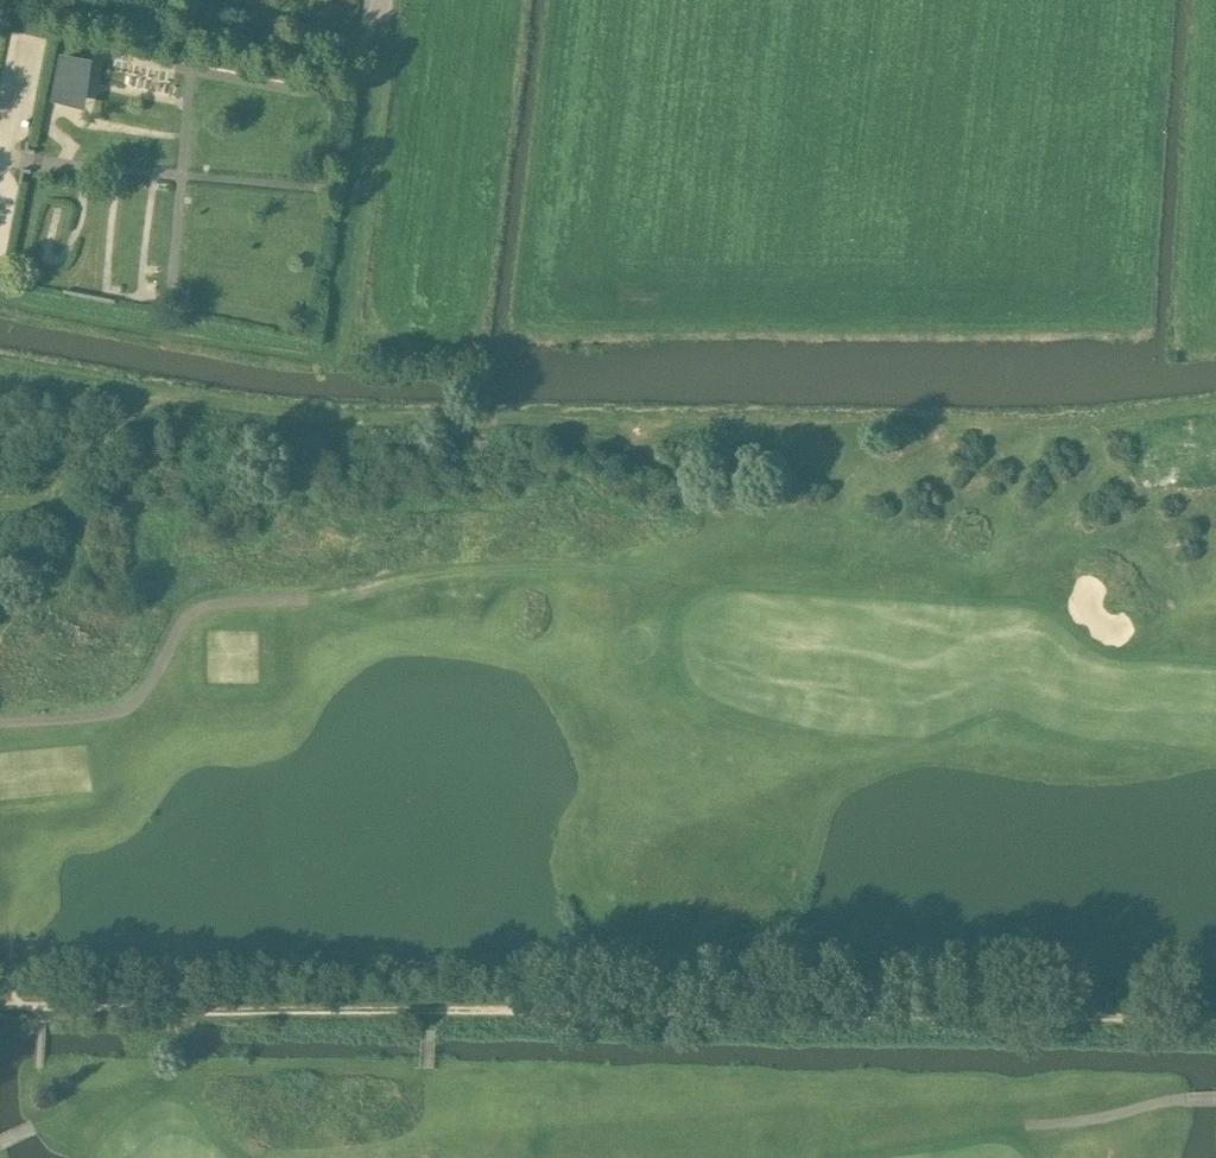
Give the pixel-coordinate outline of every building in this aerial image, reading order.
[(91,65),(61,58),(53,100),(69,104),(80,91),(87,93),(91,65)]
